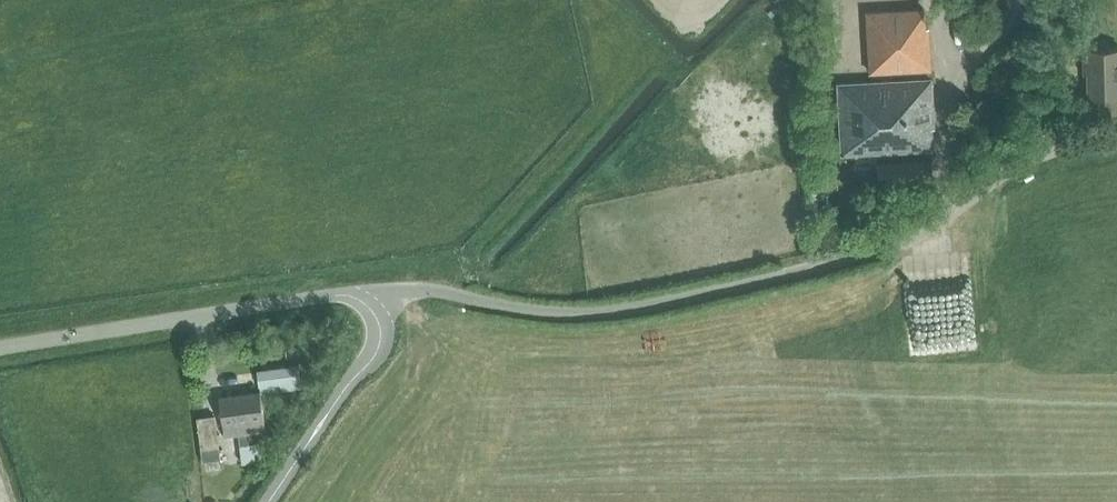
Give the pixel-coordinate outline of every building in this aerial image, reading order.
[(955,21),(965,20),(964,0),(954,0),(955,21)] [(869,12),(873,74),(931,71),(929,27),(926,28),(925,10),(869,12)] [(1085,77),(1088,77),(1090,97),(1116,98),(1116,48),(1084,49),(1084,65),(1085,65),(1085,77)] [(932,129),(935,129),(932,80),(840,85),(843,154),(932,150),(932,129)] [(878,161),(879,182),(933,179),(932,159),(878,161)] [(261,372),(261,378),(262,392),(303,388),(301,366),(261,372)] [(226,436),(240,434),(244,463),(258,459),(261,449),(261,441),(260,432),(264,431),(260,391),(223,396),(226,436)] [(199,418),(205,461),(221,458),(215,416),(199,418)]
